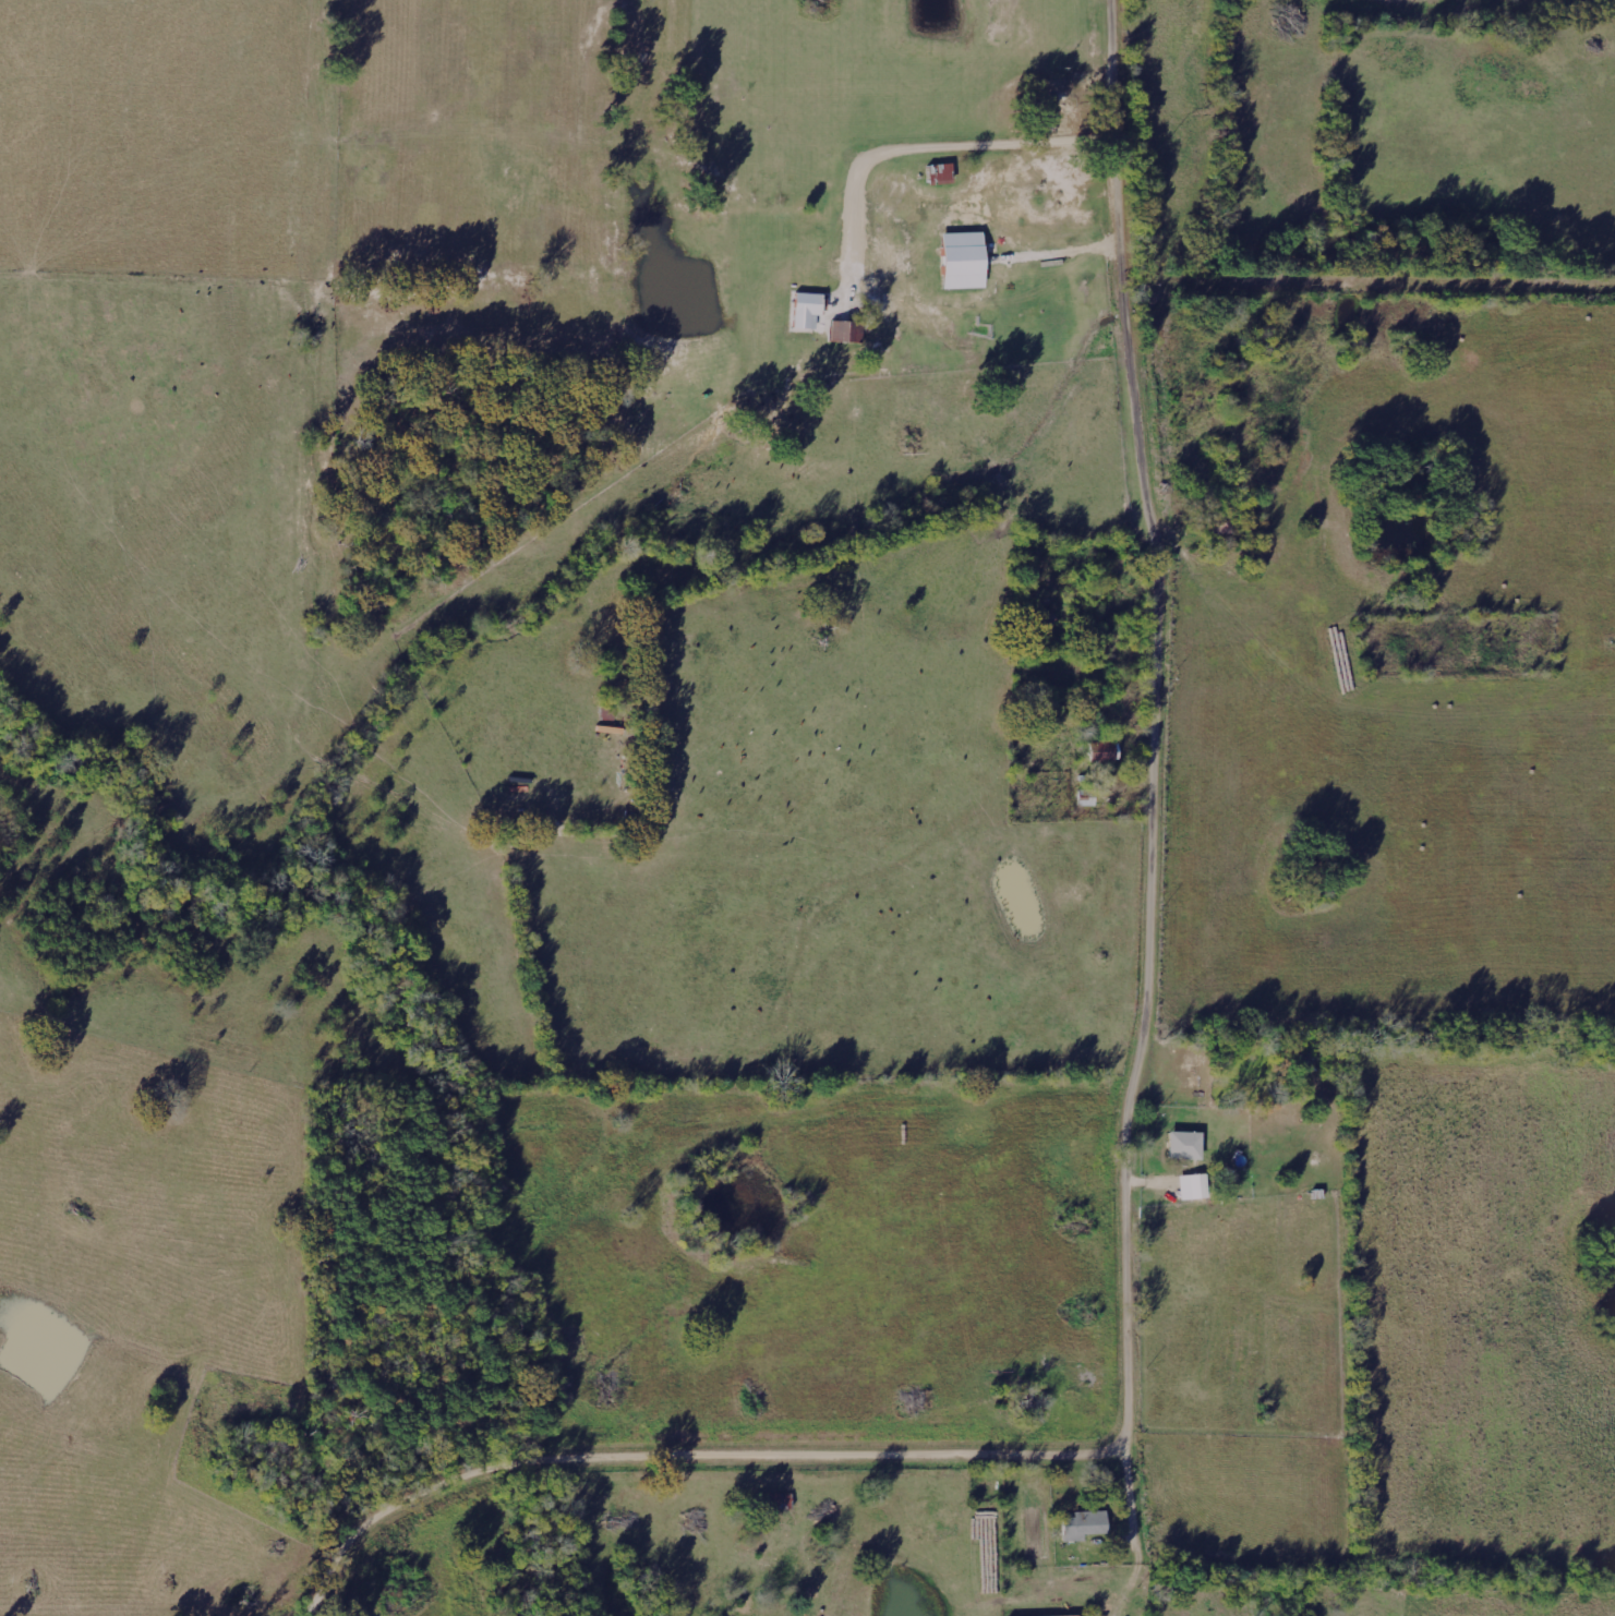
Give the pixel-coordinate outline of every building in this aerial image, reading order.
[(937,290),(979,288),(976,233),(935,234),(937,290)] [(815,294),(790,294),(789,330),(814,330),(815,294)] [(1084,762),(1109,763),(1109,753),(1101,752),(1102,744),(1085,743),(1084,762)] [(1164,1159),(1198,1160),(1199,1133),(1165,1132),(1164,1159)] [(1204,1175),(1176,1175),(1177,1200),(1205,1199),(1204,1175)] [(1059,1541),(1083,1541),(1083,1535),(1103,1535),(1103,1512),(1070,1512),(1071,1518),(1058,1518),(1059,1541)]
